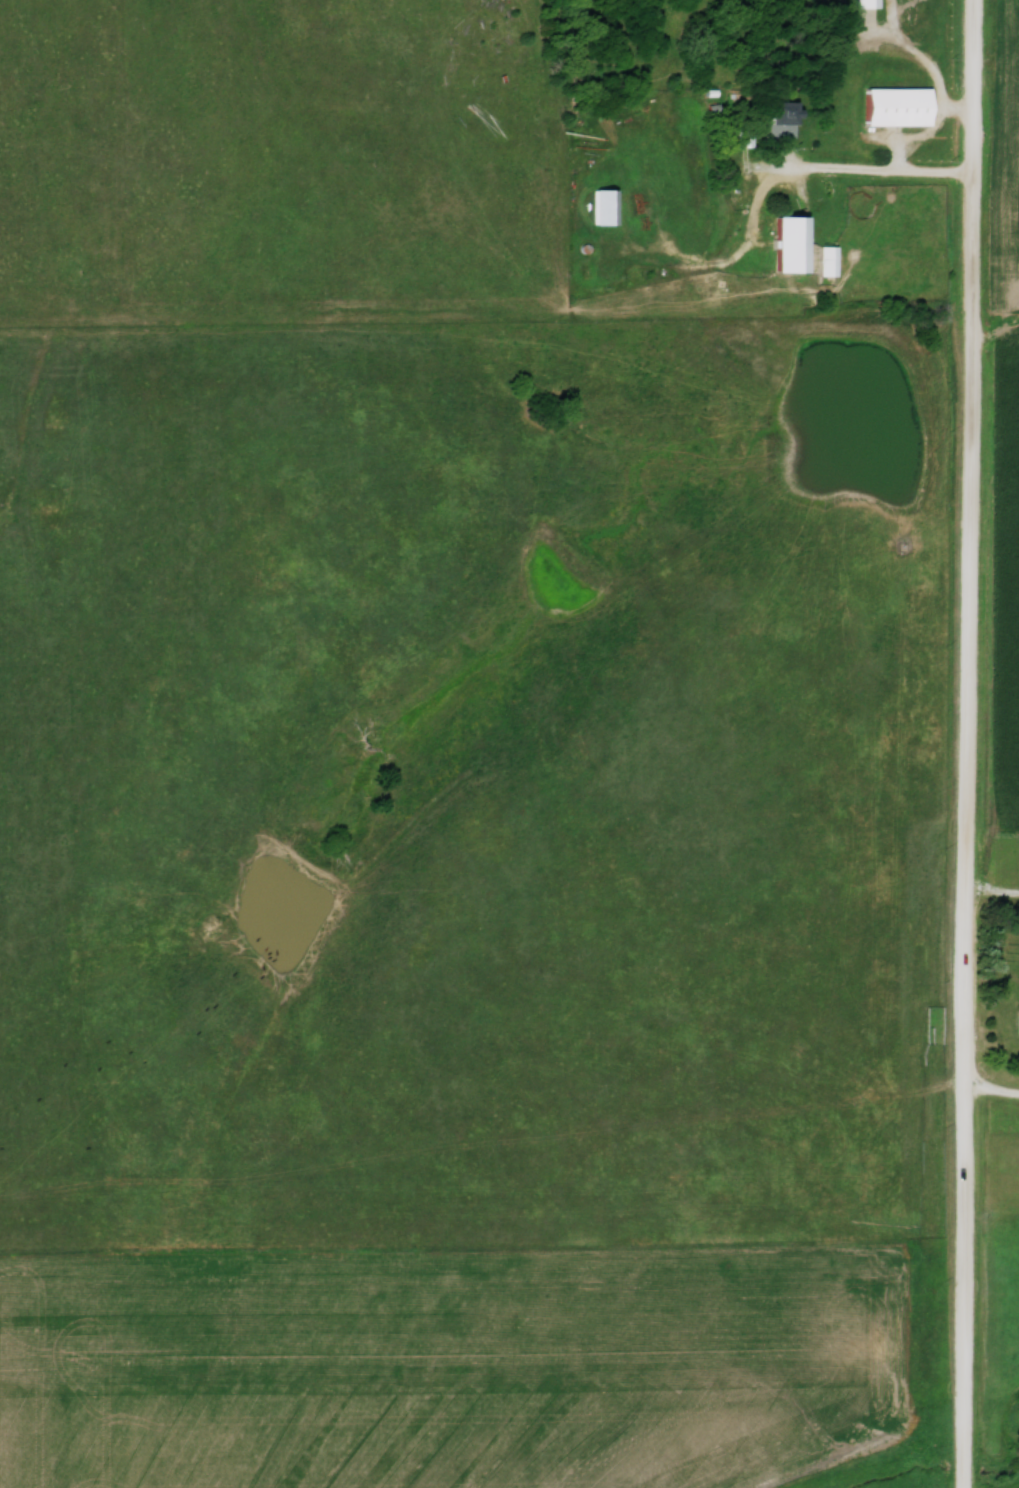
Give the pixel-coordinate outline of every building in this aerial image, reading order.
[(873,8),(873,0),(851,0),(851,8),(873,8)] [(870,96),(929,99),(928,136),(868,133),(870,96)] [(793,100),(767,100),(767,136),(793,136),(793,100)] [(592,225),(614,225),(614,189),(592,189),(592,225)] [(770,215),(770,272),(798,272),(798,215),(770,215)] [(834,246),(818,246),(818,276),(834,276),(834,246)]
